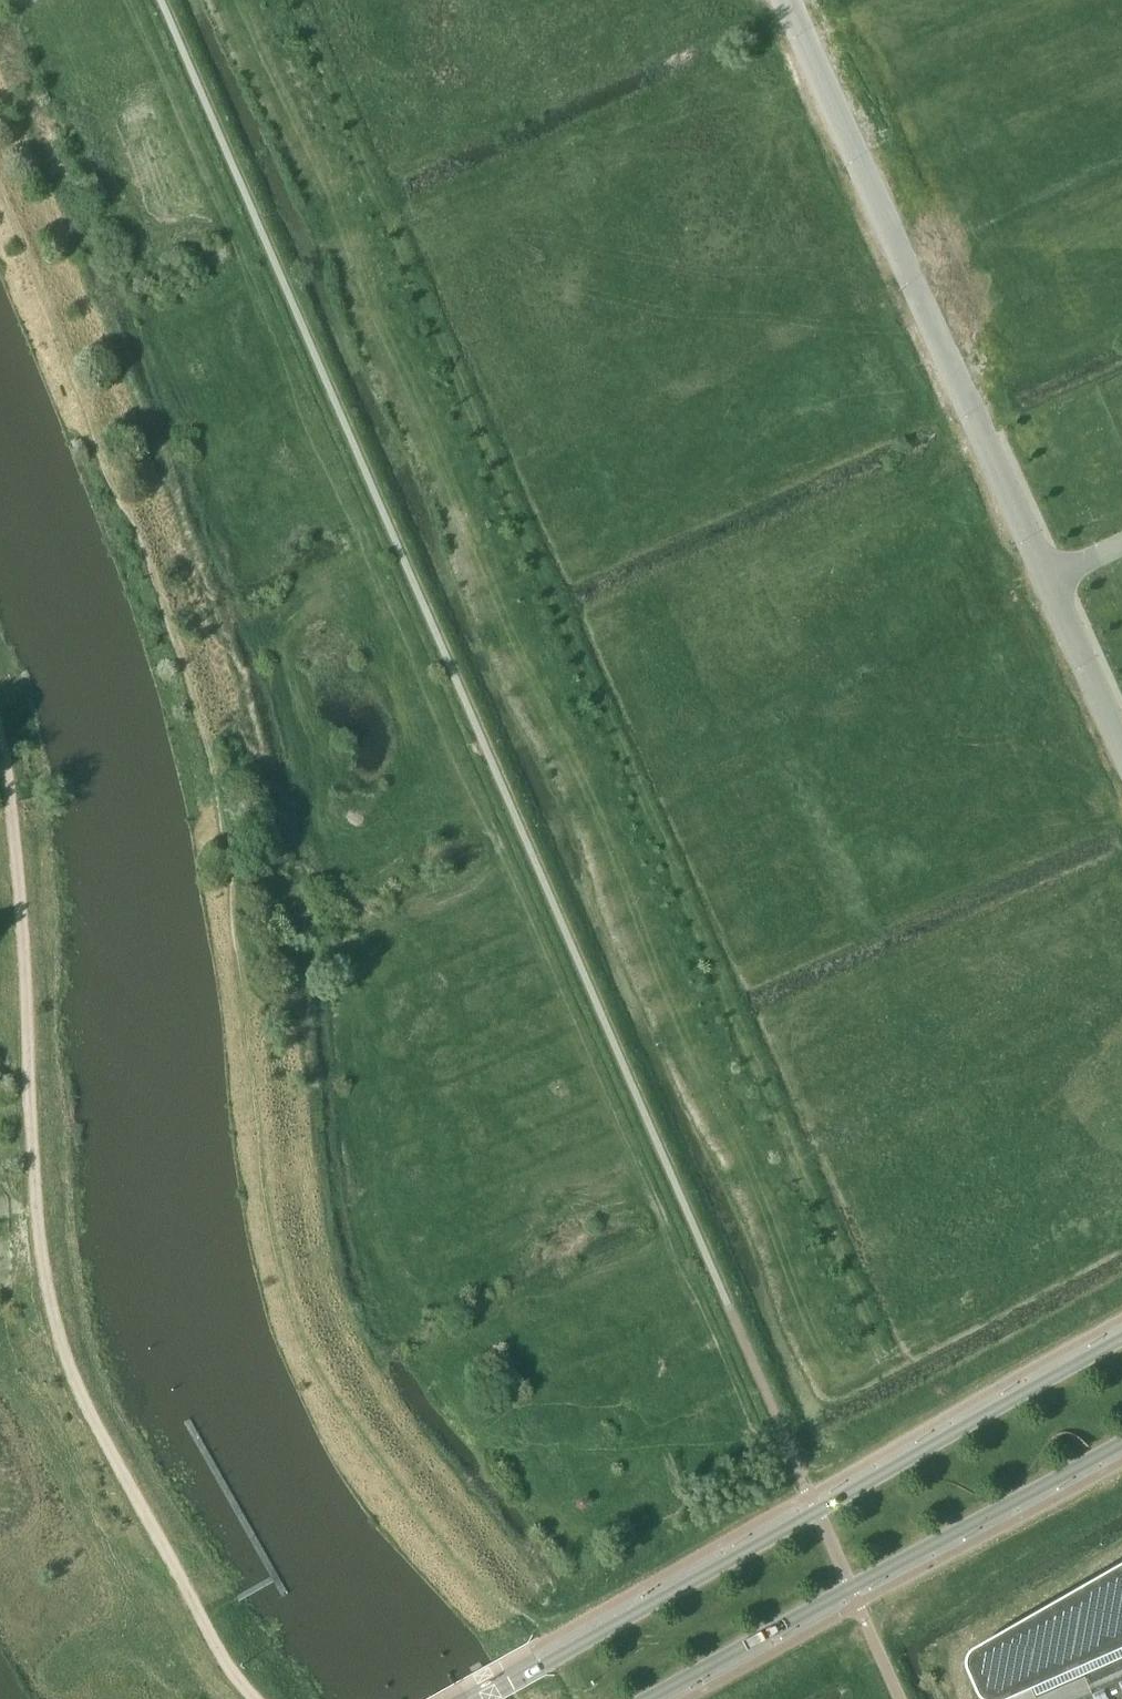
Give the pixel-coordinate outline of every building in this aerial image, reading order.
[(966,1663),(966,1669),(974,1691),(976,1695),(977,1697),(979,1698),(980,1698),(1121,1698),(1121,1561),(972,1647),(969,1651),(967,1657),(966,1663)]
